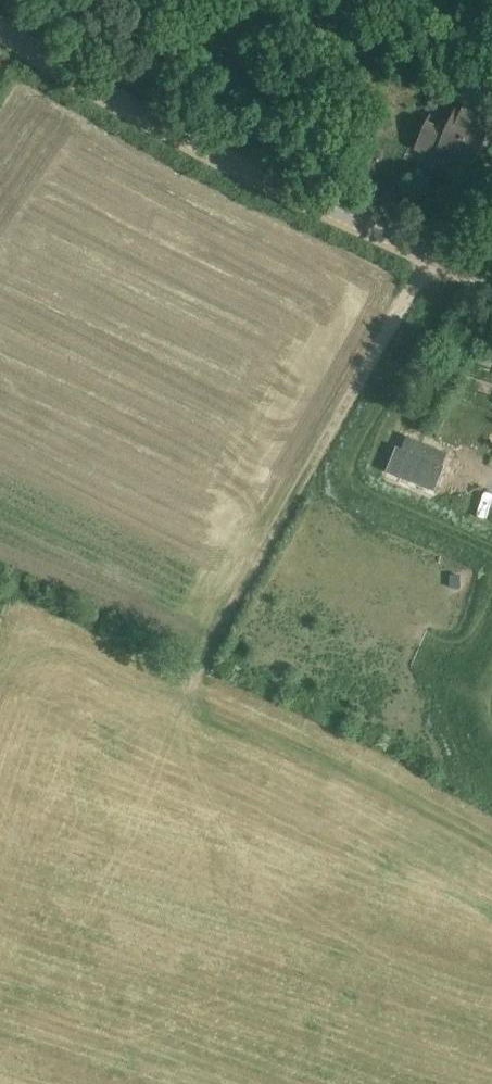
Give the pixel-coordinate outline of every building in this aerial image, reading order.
[(430,122),(418,148),(437,157),(441,148),(442,148),(443,146),(457,152),(453,160),(473,169),(476,163),(490,132),(472,124),(480,107),(463,100),(449,131),(430,122)]
